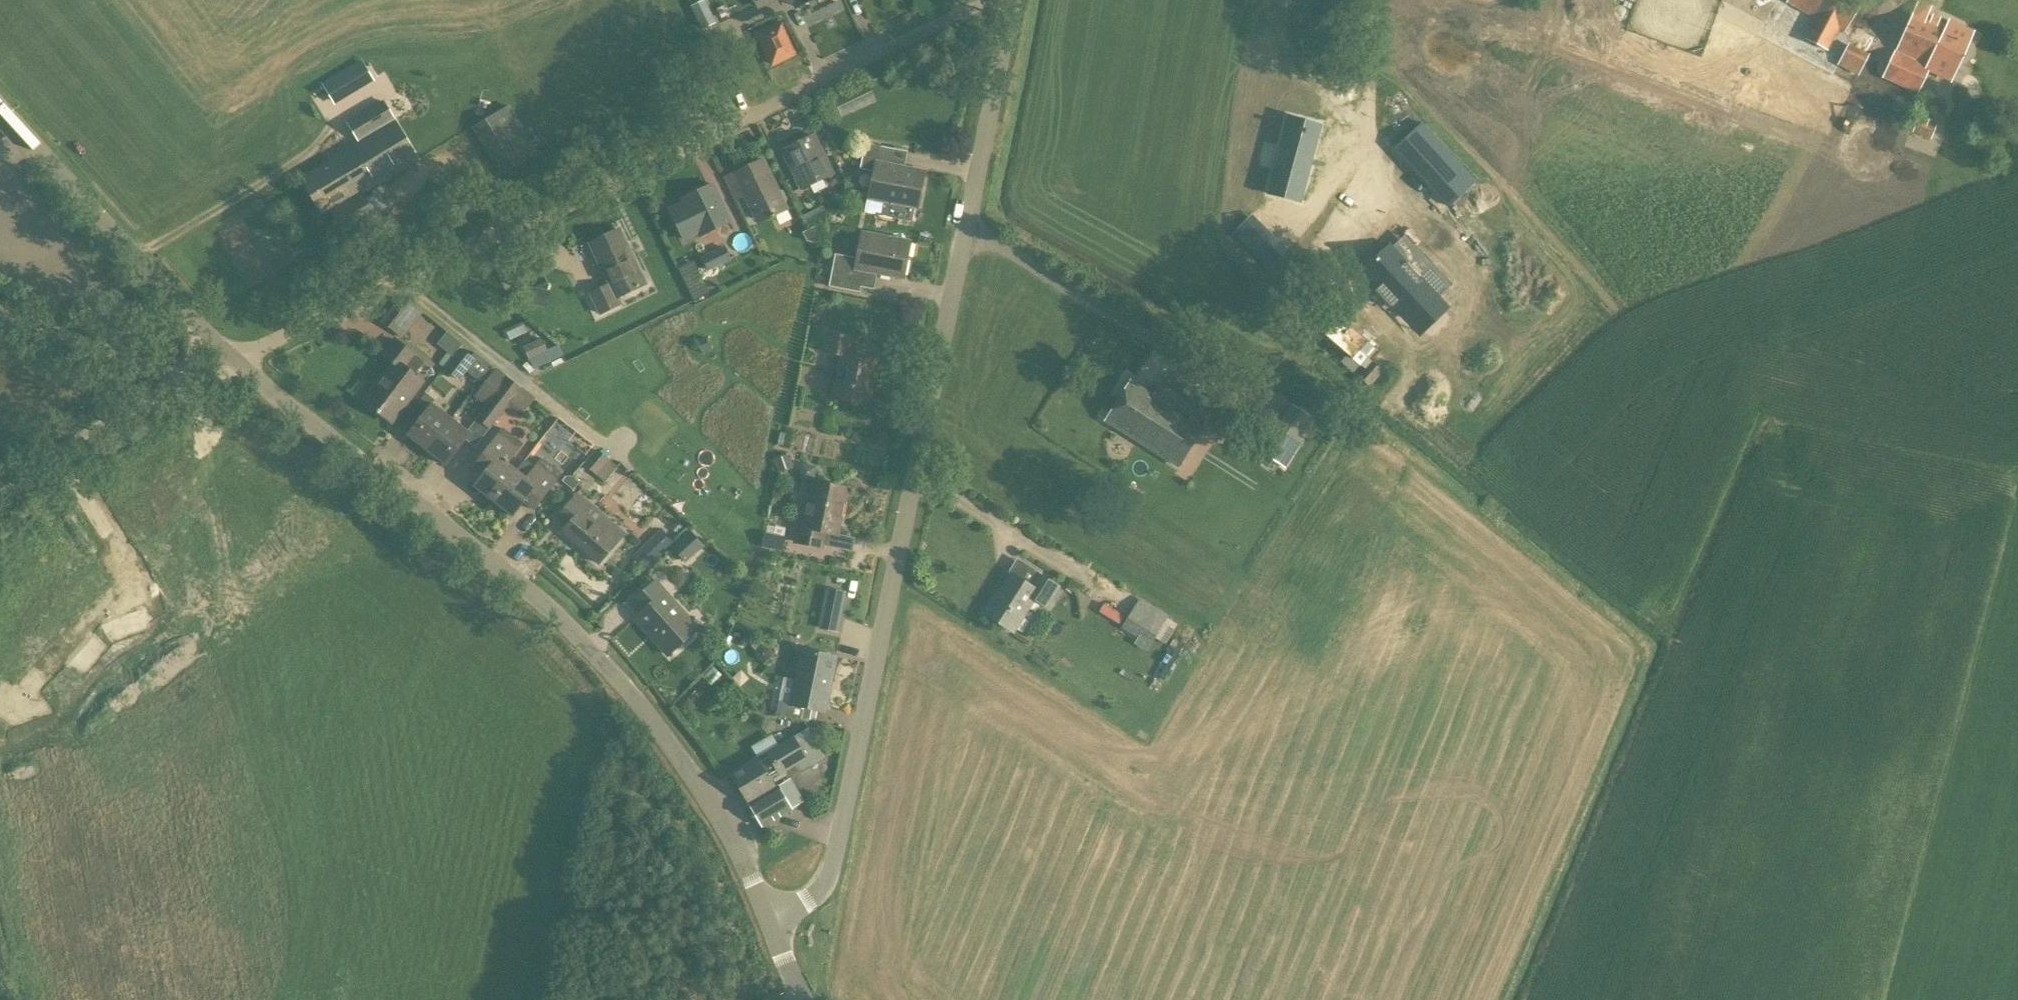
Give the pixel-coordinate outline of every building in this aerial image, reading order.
[(696,4),(705,26),(720,20),(712,0),(706,0),(696,4)] [(1817,19),(1805,38),(1828,51),(1838,32),(1844,35),(1862,0),(1787,0),(1785,3),(1817,19)] [(1947,26),(1927,17),(1930,8),(1917,2),(1896,50),(1895,50),(1883,76),(1918,92),(1927,70),(1951,80),(1972,33),(1949,22),(1947,26)] [(759,35),(773,64),(796,52),(782,24),(759,35)] [(1849,43),(1837,65),(1859,76),(1870,53),(1849,43)] [(354,89),(343,71),(324,83),(334,101),(354,89)] [(858,103),(853,91),(833,100),(842,117),(852,112),(849,107),(858,103)] [(332,162),(302,180),(321,213),(333,206),(335,209),(332,211),(346,235),(376,217),(362,193),(373,187),(375,186),(419,160),(384,102),(348,123),(358,140),(329,158),(332,162)] [(516,105),(478,122),(496,162),(535,145),(516,105)] [(1929,120),(1931,111),(1921,107),(1913,132),(1930,139),(1936,123),(1929,120)] [(1423,127),(1390,156),(1441,213),(1473,185),(1423,127)] [(1291,130),(1275,183),(1293,190),(1290,202),(1304,207),(1319,159),(1314,157),(1319,138),(1291,130)] [(784,150),(802,188),(832,174),(814,137),(784,150)] [(874,171),(862,232),(905,240),(911,207),(917,208),(924,171),(905,167),(908,151),(865,143),(861,168),(874,171)] [(763,160),(735,174),(758,222),(786,208),(784,205),(788,200),(784,191),(778,191),(763,160)] [(729,222),(713,186),(684,200),(686,203),(671,210),(677,224),(685,241),(699,235),(729,222)] [(810,222),(830,215),(828,206),(807,213),(810,222)] [(1235,232),(1246,243),(1260,229),(1249,217),(1235,232)] [(589,293),(599,316),(623,304),(619,296),(645,283),(620,230),(590,244),(609,284),(589,293)] [(1375,234),(1342,263),(1400,328),(1432,299),(1423,288),(1434,278),(1391,230),(1380,240),(1375,234)] [(905,240),(862,232),(857,257),(835,253),(828,286),(860,292),(861,286),(874,289),(877,273),(904,278),(911,241),(905,240)] [(732,259),(725,245),(702,257),(709,270),(732,259)] [(1277,273),(1291,281),(1299,265),(1301,264),(1286,256),(1277,273)] [(709,293),(703,281),(688,288),(694,301),(709,293)] [(511,299),(517,311),(532,304),(546,308),(551,292),(531,287),(528,291),(511,299)] [(382,323),(401,338),(421,312),(402,298),(382,323)] [(1328,332),(1365,363),(1380,347),(1343,315),(1328,332)] [(833,398),(866,404),(870,378),(876,379),(878,363),(852,359),(855,337),(826,331),(822,353),(840,357),(833,398)] [(543,338),(524,346),(529,358),(548,351),(543,338)] [(438,363),(445,369),(461,348),(463,346),(456,340),(438,363)] [(366,402),(391,421),(422,382),(414,376),(424,362),(396,341),(383,357),(394,365),(366,402)] [(461,348),(445,369),(460,380),(476,360),(461,348)] [(1357,376),(1370,387),(1383,371),(1370,360),(1357,376)] [(507,407),(522,387),(497,367),(482,386),(494,395),(476,418),(491,429),(507,407)] [(1203,397),(1168,376),(1156,396),(1131,381),(1107,420),(1179,466),(1204,427),(1189,418),(1203,397)] [(536,397),(522,387),(507,407),(520,418),(536,397)] [(409,435),(427,450),(451,420),(433,405),(409,435)] [(451,420),(427,450),(445,464),(469,434),(451,420)] [(476,486),(494,501),(518,471),(509,464),(524,444),(503,427),(475,465),(486,473),(476,486)] [(1298,443),(1278,430),(1271,441),(1291,455),(1298,443)] [(577,433),(567,446),(583,458),(593,445),(577,433)] [(584,464),(604,481),(617,466),(597,449),(584,464)] [(518,471),(494,501),(513,515),(523,502),(534,511),(563,474),(542,457),(526,478),(518,471)] [(816,467),(802,463),(799,478),(813,482),(816,467)] [(796,543),(822,549),(825,533),(837,536),(846,490),(814,484),(805,528),(799,527),(796,543)] [(563,531),(599,562),(623,534),(600,515),(575,494),(557,515),(569,524),(563,531)] [(634,556),(646,569),(673,542),(661,530),(634,556)] [(672,547),(685,562),(704,547),(691,531),(672,547)] [(23,550),(31,557),(43,544),(36,536),(23,550)] [(787,550),(788,539),(767,537),(766,548),(787,550)] [(67,551),(49,569),(79,601),(98,584),(67,551)] [(16,576),(24,565),(16,558),(7,570),(16,576)] [(49,569),(32,585),(62,617),(79,601),(49,569)] [(984,613),(1013,631),(1028,607),(1035,612),(1040,604),(1047,609),(1060,586),(1037,572),(1029,584),(1013,574),(996,600),(993,599),(984,613)] [(629,603),(639,614),(637,615),(671,651),(696,628),(684,615),(687,612),(655,578),(647,586),(629,603)] [(826,589),(821,615),(840,618),(845,592),(826,589)] [(1137,636),(1150,644),(1154,637),(1165,644),(1174,629),(1163,622),(1166,617),(1140,600),(1123,627),(1137,636)] [(1103,612),(1124,622),(1128,612),(1107,602),(1103,612)] [(791,705),(779,702),(776,715),(808,722),(811,710),(825,713),(836,658),(802,651),(791,705)] [(793,737),(758,759),(757,759),(731,775),(749,805),(762,828),(792,810),(778,787),(775,789),(770,781),(807,759),(793,737)]
